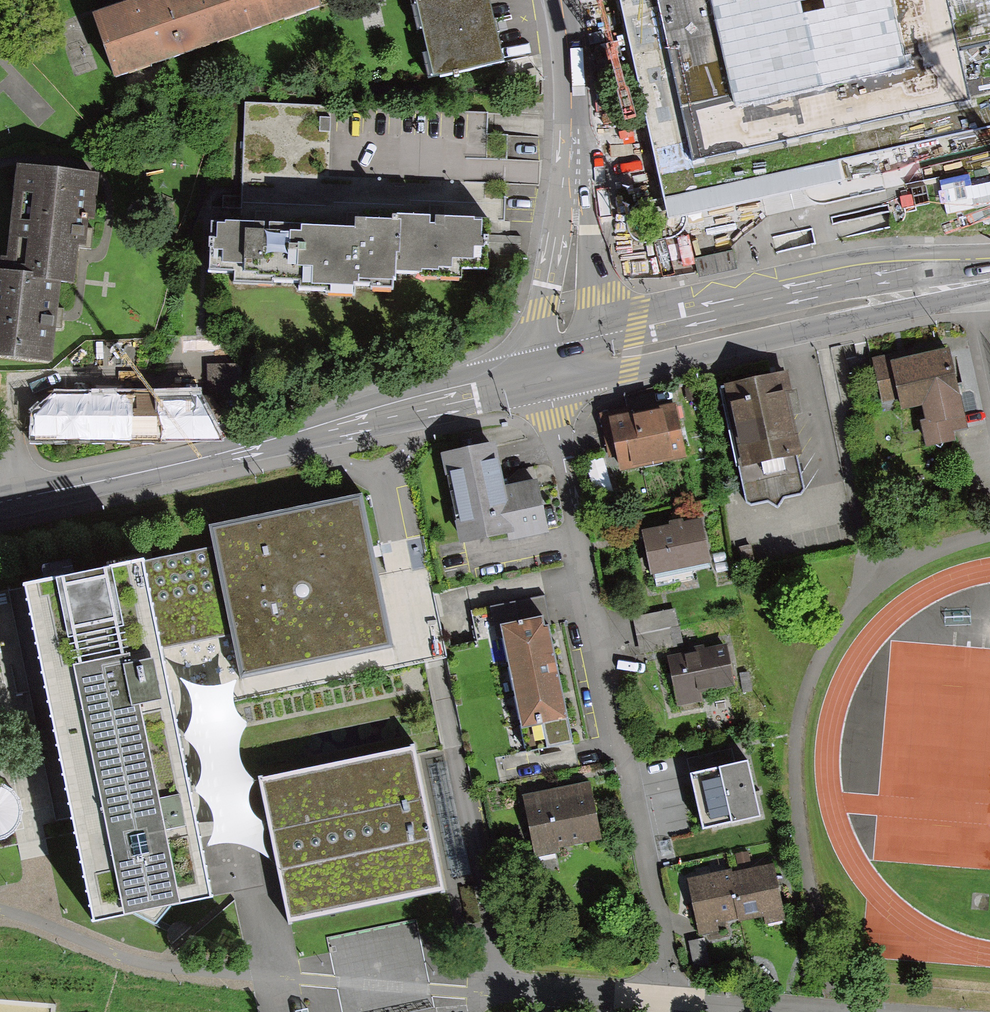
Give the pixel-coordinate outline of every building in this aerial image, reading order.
[(94,17),(114,78),(317,10),(314,0),(145,0),(94,17)] [(427,78),(499,62),(484,0),(409,0),(427,78)] [(662,196),(665,204),(834,165),(989,129),(989,0),(620,0),(662,196)] [(50,361),(54,321),(57,283),(70,284),(73,248),(86,249),(93,175),(17,168),(8,269),(0,269),(0,356),(50,361)] [(209,223),(208,272),(294,274),(294,290),(391,292),(391,276),(455,277),(455,269),(484,270),(485,216),(408,214),(408,228),(350,227),(350,223),(298,222),(297,233),(242,232),(242,223),(209,223)] [(949,346),(878,362),(897,448),(968,432),(949,346)] [(36,402),(35,443),(222,444),(222,428),(241,428),(241,370),(206,370),(205,402),(36,402)] [(727,395),(749,508),(804,497),(781,384),(727,395)] [(608,417),(619,470),(688,456),(677,403),(608,417)] [(441,465),(461,556),(549,537),(539,491),(505,499),(495,453),(441,465)] [(357,508),(212,536),(217,563),(231,639),(239,679),(384,651),(357,508)] [(643,529),(651,571),(709,560),(701,518),(643,529)] [(140,560),(21,585),(92,922),(211,897),(140,560)] [(159,654),(231,639),(217,563),(144,580),(159,654)] [(683,641),(676,608),(633,619),(641,651),(683,641)] [(498,627),(525,750),(572,740),(545,617),(498,627)] [(666,659),(677,709),(704,703),(701,690),(733,683),(725,646),(666,659)] [(262,775),(290,920),(444,891),(416,746),(262,775)] [(691,771),(704,827),(760,814),(747,758),(727,762),(691,771)] [(521,796),(533,854),(601,840),(588,781),(521,796)] [(688,879),(699,933),(729,928),(728,921),(764,914),(766,922),(784,919),(774,865),(756,868),(732,873),(732,870),(705,876),(688,879)] [(702,938),(689,941),(694,964),(708,961),(702,938)]
